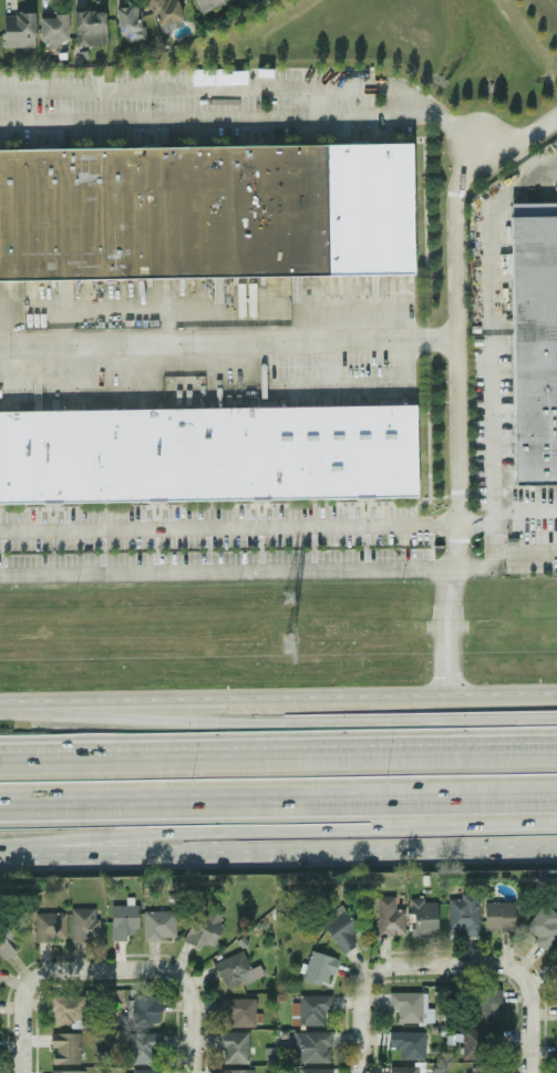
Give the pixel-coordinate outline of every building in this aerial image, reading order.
[(144,40),(137,0),(115,3),(121,43),(144,40)] [(155,27),(180,19),(175,0),(147,0),(155,27)] [(228,0),(195,0),(202,13),(228,0)] [(105,10),(74,10),(74,44),(105,44),(105,10)] [(2,13),(2,48),(32,48),(32,13),(2,13)] [(66,39),(66,14),(39,14),(39,39),(66,39)] [(415,271),(0,277),(0,145),(413,140),(415,271)] [(509,211),(556,210),(556,486),(516,487),(509,211)] [(416,495),(0,504),(0,409),(414,400),(416,495)] [(447,898),(446,934),(477,935),(478,894),(459,894),(459,898),(447,898)] [(403,909),(394,909),(394,896),(375,896),(376,936),(404,935),(403,909)] [(435,902),(422,902),(422,898),(411,898),(412,936),(436,936),(435,902)] [(514,903),(483,902),(483,930),(513,931),(514,903)] [(225,915),(197,903),(181,940),(198,948),(200,943),(211,947),(225,915)] [(556,920),(556,915),(544,903),(520,930),(543,951),(556,935),(556,923),(555,922),(556,920)] [(358,928),(340,904),(318,922),(343,953),(356,943),(350,935),(358,928)] [(138,929),(137,905),(110,906),(111,941),(128,940),(128,930),(138,929)] [(70,941),(97,941),(96,908),(70,908),(70,941)] [(142,911),(143,941),(161,941),(161,937),(175,937),(174,910),(142,911)] [(33,913),(34,943),(48,942),(48,939),(65,938),(65,913),(33,913)] [(263,975),(258,964),(249,969),(241,951),(213,963),(225,991),(263,975)] [(335,958),(309,951),(301,979),(328,986),(335,958)] [(499,989),(473,989),(473,1018),(498,1019),(499,989)] [(433,1023),(432,1009),(426,1009),(425,992),(388,993),(388,1011),(396,1010),(396,1023),(433,1023)] [(158,1023),(159,995),(132,994),(131,1022),(158,1023)] [(253,998),(222,999),(223,1028),(254,1027),(253,998)] [(51,1025),(70,1025),(70,1028),(81,1028),(82,1000),(52,999),(51,1025)] [(461,1059),(487,1059),(488,1029),(462,1029),(461,1059)] [(327,1064),(328,1047),(330,1047),(331,1032),(280,1031),(279,1047),(292,1047),(291,1063),(327,1064)] [(221,1064),(248,1064),(247,1032),(220,1032),(221,1064)] [(424,1033),(388,1032),(388,1048),(399,1048),(399,1060),(423,1060),(424,1033)] [(79,1065),(79,1033),(49,1033),(49,1049),(52,1049),(51,1064),(79,1065)] [(160,1033),(131,1033),(131,1064),(159,1064),(160,1033)]
